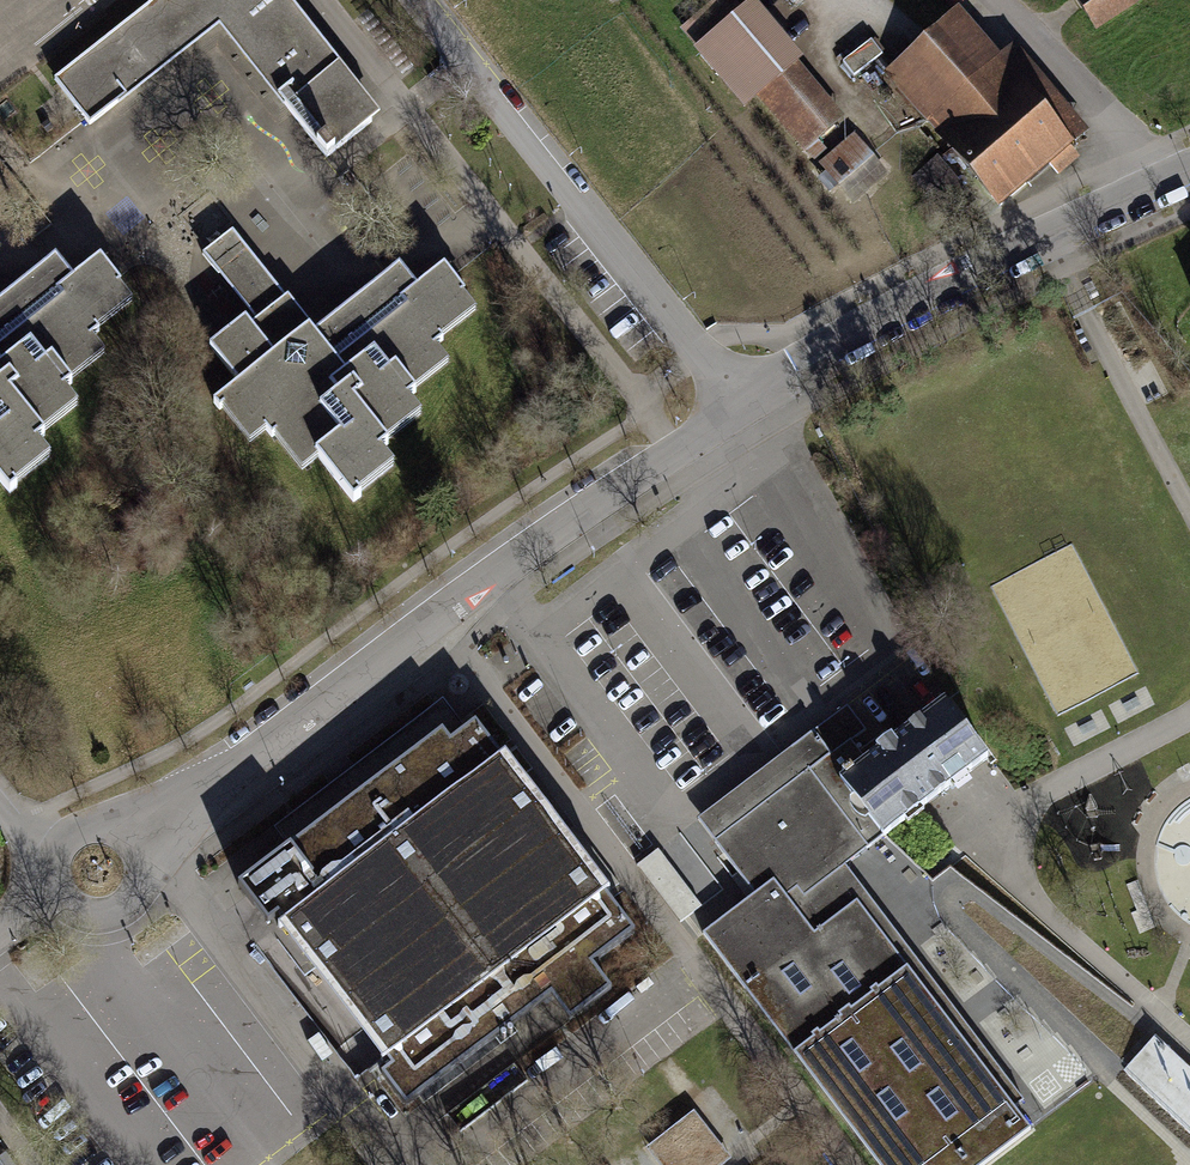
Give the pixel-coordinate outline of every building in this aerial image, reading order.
[(52,81),(59,90),(78,114),(84,122),(90,128),(141,88),(221,25),(237,45),(326,158),(383,114),(339,57),(293,0),(155,0),(52,81)] [(680,29),(696,48),(742,9),(734,0),(715,0),(680,29)] [(754,0),(753,0),(742,9),(696,48),(694,51),(744,110),(758,99),(799,64),(804,59),(754,0)] [(1083,7),(1097,28),(1141,0),(1079,0),(1083,7)] [(1001,55),(959,7),(882,73),(1000,210),(1051,166),(1060,176),(1081,158),(1073,149),(1092,132),(1015,43),(1001,55)] [(799,64),(758,99),(804,153),(845,119),(799,64)] [(856,134),(819,163),(852,204),(866,193),(889,175),(856,134)] [(937,156),(912,177),(952,223),(977,202),(937,156)] [(234,230),(204,253),(258,321),(287,298),(234,230)] [(9,492),(53,457),(39,438),(81,405),(65,385),(106,352),(91,333),(136,298),(120,278),(103,256),(77,277),(58,254),(0,300),(0,481),(9,492)] [(258,321),(254,324),(249,317),(218,342),(211,347),(239,383),(214,403),(249,446),(267,431),(302,475),(319,462),(355,507),(404,468),(387,447),(429,414),(414,396),(455,364),(438,342),(482,307),(456,274),(448,264),(420,285),(403,264),(318,331),(290,295),(287,298),(273,309),(258,321)] [(290,848),(239,886),(262,915),(270,926),(280,918),(284,924),(280,927),(307,962),(361,1034),(372,1048),(385,1066),(389,1063),(391,1065),(393,1068),(383,1076),(387,1080),(406,1107),(418,1098),(549,1000),(554,996),(563,1008),(573,1020),(613,991),(594,966),(636,933),(612,901),(610,898),(607,895),(612,892),(567,833),(558,822),(522,775),(508,756),(507,754),(502,757),(499,753),(497,750),(476,723),(467,729),(461,721),(446,701),(346,776),(276,829),(290,848)] [(868,763),(840,784),(883,842),(993,760),(994,759),(950,701),(886,749),(868,763)] [(867,732),(848,706),(746,781),(695,820),(747,889),(755,899),(705,937),(875,1164),(992,1164),(1034,1134),(1015,1110),(1024,1102),(846,867),(865,855),(883,842),(840,784),(868,763),(853,743),(867,732)] [(1154,1033),(1124,1068),(1189,1132),(1189,1067),(1154,1033)] [(665,1164),(725,1164),(736,1156),(697,1108),(650,1147),(665,1164)]
